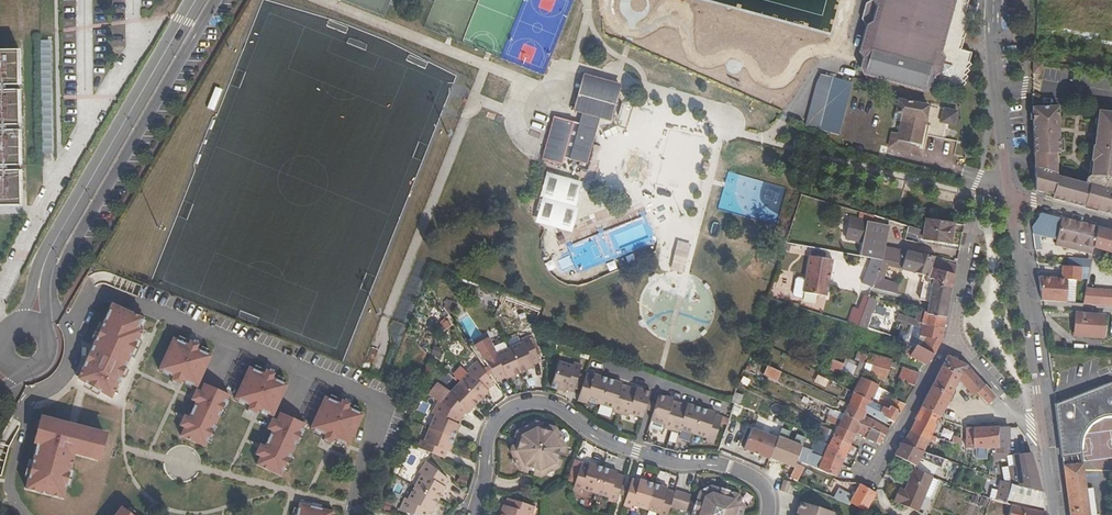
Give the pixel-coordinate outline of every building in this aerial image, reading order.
[(968,63),(971,53),(958,49),(967,15),(964,14),(968,0),(871,0),(873,4),(868,20),(864,23),(855,50),(859,59),(925,76),(923,81),(958,91),(961,91),(961,90),(962,87),(963,85),(964,83),(963,81),(966,76),(965,75),(968,70),(967,69),(970,65),(968,63)] [(22,206),(21,171),(6,171),(6,166),(21,166),(21,130),(5,130),(5,125),(20,125),(20,90),(4,90),(4,85),(19,85),(19,50),(0,50),(0,207),(22,206)] [(1041,63),(1032,61),(1032,72),(1039,73),(1041,63)] [(813,83),(799,125),(812,130),(830,79),(832,78),(819,74),(813,83)] [(597,118),(611,122),(621,87),(584,76),(573,112),(582,114),(579,125),(553,118),(542,159),(562,165),(564,158),(584,164),(597,118)] [(893,120),(900,122),(897,134),(897,141),(911,144),(919,145),(926,106),(897,100),(893,120)] [(1057,104),(1033,106),(1034,151),(1054,152),(1060,151),(1059,130),(1049,130),(1049,126),(1058,126),(1057,104)] [(1094,137),(1093,144),(1091,144),(1091,159),(1093,159),(1093,165),(1099,166),(1099,168),(1111,172),(1111,110),(1098,108),(1095,130),(1111,133),(1111,139),(1094,137)] [(1111,133),(1095,130),(1094,137),(1111,139),(1111,133)] [(890,133),(888,147),(895,148),(897,141),(897,134),(890,133)] [(895,148),(909,151),(911,144),(897,141),(895,148)] [(1036,190),(1055,195),(1061,175),(1057,174),(1054,152),(1034,151),(1036,190)] [(1093,165),(1092,173),(1111,177),(1111,172),(1099,168),(1099,166),(1093,165)] [(583,181),(548,172),(541,196),(576,205),(583,181)] [(1086,181),(1091,182),(1106,186),(1111,187),(1111,177),(1092,173),(1091,175),(1088,176),(1086,181)] [(1086,202),(1091,182),(1086,181),(1061,175),(1055,195),(1054,199),(1085,208),(1086,202)] [(1106,186),(1091,182),(1086,202),(1101,206),(1102,202),(1106,186)] [(1106,186),(1102,202),(1108,204),(1105,213),(1111,215),(1111,187),(1106,186)] [(1101,206),(1100,212),(1105,213),(1108,204),(1102,202),(1101,206)] [(873,220),(874,216),(860,212),(859,216),(873,220)] [(1042,213),(1031,229),(1032,233),(1057,239),(1093,248),(1097,227),(1042,213)] [(871,258),(882,260),(895,263),(905,264),(907,254),(884,250),(888,226),(851,219),(846,239),(863,243),(860,256),(871,258)] [(926,219),(926,220),(924,232),(922,239),(950,244),(953,224),(926,219)] [(922,239),(924,232),(908,227),(907,233),(918,236),(917,238),(922,239)] [(1097,227),(1093,248),(1111,253),(1111,231),(1097,227)] [(1056,244),(1092,254),(1093,248),(1057,239),(1056,244)] [(925,279),(930,281),(934,260),(935,257),(908,251),(907,254),(905,264),(895,263),(894,268),(902,271),(903,268),(911,270),(911,273),(925,277),(925,279)] [(803,293),(826,297),(833,260),(810,256),(803,293)] [(861,284),(871,288),(873,284),(882,260),(871,258),(861,284)] [(880,287),(887,267),(894,268),(895,263),(882,260),(873,284),(880,287)] [(956,265),(934,260),(930,281),(952,285),(956,265)] [(1040,293),(1041,301),(1055,302),(1066,302),(1067,279),(1081,280),(1081,267),(1062,266),(1061,279),(1038,278),(1040,293)] [(952,285),(930,281),(925,279),(920,300),(929,303),(927,313),(946,318),(952,285)] [(868,298),(864,306),(862,314),(868,316),(874,299),(868,298)] [(103,395),(110,399),(113,393),(117,395),(117,394),(113,393),(142,330),(138,328),(142,318),(111,304),(79,373),(76,379),(103,395)] [(857,327),(862,314),(864,306),(860,305),(858,312),(853,310),(848,324),(857,327)] [(922,325),(943,330),(946,318),(927,313),(924,312),(922,325)] [(1103,337),(1104,315),(1076,313),(1074,334),(1103,337)] [(942,340),(943,330),(922,325),(921,329),(917,343),(935,352),(942,340)] [(519,340),(520,343),(508,348),(518,373),(525,370),(523,365),(530,362),(531,365),(538,362),(527,336),(519,340)] [(187,345),(172,338),(158,370),(173,377),(181,381),(184,382),(196,387),(211,356),(195,349),(187,345)] [(917,343),(916,346),(933,355),(935,352),(917,343)] [(916,346),(914,350),(903,346),(901,353),(926,365),(933,355),(916,346)] [(482,358),(498,381),(504,377),(503,374),(509,372),(511,376),(518,373),(508,348),(495,354),(493,351),(482,358)] [(867,357),(858,353),(855,362),(858,363),(853,377),(859,380),(863,372),(869,374),(868,376),(885,381),(889,369),(891,369),(892,369),(894,367),(895,365),(891,364),(891,362),(867,355),(867,357)] [(936,377),(957,384),(959,380),(966,366),(946,356),(936,377)] [(831,360),(828,370),(838,373),(842,364),(831,360)] [(467,374),(458,383),(477,401),(482,397),(478,393),(484,388),(486,390),(492,385),(475,361),(465,371),(467,374)] [(558,384),(565,387),(564,390),(572,392),(580,366),(572,363),(571,366),(557,362),(549,387),(556,389),(558,384)] [(966,366),(959,380),(974,396),(978,393),(985,385),(966,366)] [(235,397),(234,399),(249,406),(257,409),(272,417),(287,385),(272,378),(263,374),(248,367),(235,397)] [(776,380),(780,372),(767,367),(764,374),(776,380)] [(898,380),(914,385),(919,374),(902,367),(898,380)] [(586,400),(597,404),(606,378),(600,376),(598,381),(591,379),(592,376),(584,373),(575,400),(584,404),(586,400)] [(957,384),(936,377),(931,386),(950,397),(957,384)] [(611,412),(618,414),(627,387),(620,384),(619,388),(612,386),(614,381),(606,378),(597,404),(612,408),(611,412)] [(859,380),(853,393),(887,410),(890,405),(881,401),(880,403),(877,401),(872,399),(877,389),(877,387),(859,380)] [(472,407),(477,401),(458,383),(448,393),(445,390),(436,401),(461,417),(465,411),(463,409),(468,403),(472,407)] [(228,395),(203,384),(200,392),(199,393),(205,395),(201,404),(195,401),(195,402),(188,418),(193,421),(189,430),(184,427),(183,428),(179,436),(204,447),(228,395)] [(429,397),(436,401),(445,390),(437,385),(429,397)] [(987,403),(995,398),(985,385),(978,393),(987,403)] [(1111,385),(1105,385),(1090,391),(1100,413),(1104,412),(1106,412),(1110,411),(1111,411),(1111,385)] [(921,407),(940,417),(950,397),(931,386),(921,407)] [(634,392),(634,389),(627,387),(618,414),(626,417),(628,413),(642,418),(650,392),(642,390),(641,394),(634,392)] [(478,393),(482,397),(487,391),(486,390),(484,388),(478,393)] [(877,401),(881,391),(877,389),(872,399),(877,401)] [(192,397),(191,400),(195,402),(195,401),(201,404),(205,395),(199,393),(200,392),(195,390),(192,397)] [(849,401),(853,393),(848,390),(844,398),(849,401)] [(1063,465),(1079,464),(1075,450),(1075,445),(1076,440),(1080,429),(1084,424),(1086,421),(1089,418),(1091,417),(1094,415),(1098,413),(1100,413),(1090,391),(1055,405),(1056,414),(1063,465)] [(731,402),(733,403),(738,405),(741,396),(733,392),(731,402)] [(890,405),(887,410),(853,393),(849,401),(847,404),(865,413),(867,410),(886,420),(887,419),(893,423),(904,405),(893,400),(890,405)] [(669,430),(678,403),(671,401),(670,404),(663,402),(664,397),(658,395),(650,420),(662,424),(662,428),(669,430)] [(311,426),(310,428),(325,436),(333,439),(348,446),(363,414),(347,407),(340,404),(324,397),(311,426)] [(457,424),(461,417),(436,401),(431,415),(433,416),(428,428),(453,438),(456,432),(451,430),(454,423),(457,424)] [(465,411),(467,412),(472,407),(468,403),(463,409),(465,411)] [(679,430),(692,434),(700,408),(693,406),(692,411),(685,409),(685,405),(678,403),(669,430),(678,433),(679,430)] [(846,407),(842,416),(870,429),(882,434),(885,436),(889,430),(864,417),(865,413),(847,404),(846,407)] [(930,437),(939,419),(940,417),(921,407),(914,420),(915,421),(923,424),(918,435),(929,439),(928,440),(934,443),(935,440),(930,437)] [(706,415),(707,410),(700,408),(692,434),(705,438),(704,442),(712,444),(721,417),(713,414),(712,417),(706,415)] [(732,410),(730,418),(738,420),(740,412),(732,410)] [(304,424),(279,413),(276,421),(281,424),(277,433),(271,431),(264,447),(269,450),(265,459),(260,456),(259,457),(256,465),(280,476),(304,424)] [(184,427),(189,430),(193,421),(188,418),(184,416),(179,426),(183,428),(184,427)] [(828,424),(837,428),(855,435),(856,433),(866,438),(870,429),(842,416),(839,423),(831,420),(828,424)] [(42,422),(37,440),(25,489),(42,494),(42,492),(45,493),(45,495),(62,499),(72,459),(68,458),(69,453),(96,460),(97,455),(102,438),(103,432),(76,425),(73,436),(70,435),(66,434),(68,423),(43,417),(42,422)] [(810,432),(816,434),(818,428),(820,424),(808,418),(803,430),(810,432)] [(271,419),(267,429),(271,431),(277,433),(281,424),(276,421),(271,419)] [(37,440),(42,422),(38,421),(33,439),(37,440)] [(915,421),(910,431),(918,435),(923,424),(915,421)] [(540,430),(541,427),(529,424),(519,429),(516,440),(523,443),(521,448),(514,446),(511,457),(516,467),(527,470),(528,467),(533,469),(533,472),(544,476),(554,471),(558,460),(555,459),(556,453),(559,454),(563,443),(557,433),(546,429),(545,431),(540,430)] [(990,447),(998,447),(998,428),(996,427),(966,428),(966,449),(986,449),(986,447),(990,447)] [(445,444),(450,445),(453,438),(428,428),(423,441),(419,440),(417,448),(443,459),(445,452),(443,450),(445,444)] [(818,428),(816,434),(824,436),(826,431),(818,428)] [(832,438),(850,445),(855,435),(837,428),(832,438)] [(1008,447),(1008,428),(998,428),(998,447),(1008,447)] [(743,449),(769,460),(778,439),(751,429),(743,449)] [(870,429),(866,438),(879,445),(882,434),(870,429)] [(910,431),(901,443),(916,449),(923,451),(925,446),(928,440),(929,439),(918,435),(910,431)] [(828,447),(832,438),(831,438),(824,436),(822,441),(825,443),(825,446),(828,447)] [(105,438),(102,438),(97,455),(101,456),(105,438)] [(850,445),(832,438),(828,447),(846,455),(850,445)] [(523,443),(516,440),(514,446),(521,448),(523,443)] [(910,464),(916,449),(901,443),(894,456),(910,464)] [(259,447),(255,455),(259,457),(260,456),(265,459),(269,450),(264,447),(260,445),(259,447)] [(846,455),(828,447),(824,456),(842,463),(846,455)] [(799,458),(806,461),(808,455),(801,452),(799,458)] [(1011,484),(1041,492),(1031,453),(1013,454),(1015,466),(1008,468),(1011,484)] [(804,465),(835,477),(842,463),(824,456),(822,460),(808,455),(806,461),(804,465)] [(417,473),(420,475),(413,487),(437,500),(441,493),(437,491),(439,484),(443,486),(447,480),(425,461),(417,473)] [(768,462),(765,470),(782,477),(785,470),(768,462)] [(593,494),(601,468),(595,466),(594,471),(587,468),(587,465),(580,463),(571,490),(580,493),(581,490),(593,494)] [(1063,465),(1070,514),(1096,514),(1094,499),(1086,499),(1086,491),(1082,464),(1079,464),(1063,465)] [(795,465),(789,480),(793,481),(797,483),(803,468),(795,465)] [(608,470),(601,468),(593,494),(607,498),(606,501),(614,504),(623,477),(615,474),(614,477),(607,475),(608,470)] [(938,479),(914,469),(904,491),(899,489),(893,501),(917,512),(924,496),(930,498),(938,479)] [(789,480),(783,477),(779,492),(785,494),(789,480)] [(631,506),(643,510),(651,484),(645,482),(644,487),(637,484),(638,481),(631,479),(622,506),(630,509),(631,506)] [(999,498),(1007,500),(1010,483),(1003,481),(999,498)] [(1041,492),(1011,484),(1010,483),(1007,500),(1044,508),(1042,496),(1041,492)] [(668,507),(672,492),(666,490),(665,493),(658,491),(659,486),(651,484),(643,510),(657,514),(665,514),(668,507)] [(859,484),(851,503),(864,509),(866,509),(869,502),(876,494),(875,492),(859,484)] [(733,514),(735,514),(741,514),(744,506),(738,494),(710,486),(698,492),(691,514),(715,514),(713,514),(715,508),(733,514)] [(434,506),(437,500),(413,487),(407,499),(404,498),(398,511),(410,514),(427,514),(428,512),(426,511),(429,504),(434,506)] [(689,496),(673,490),(672,492),(668,507),(684,512),(689,496)] [(1086,499),(1094,499),(1093,490),(1086,491),(1086,499)] [(500,513),(499,514),(528,514),(530,514),(531,514),(533,508),(506,498),(504,506),(507,507),(505,514),(500,513)] [(1044,512),(1011,506),(1006,504),(991,499),(988,508),(1008,514),(1044,514),(1044,512)] [(333,512),(299,503),(296,514),(332,514),(333,512)] [(832,513),(801,503),(798,514),(831,514),(832,513)] [(115,514),(131,514),(121,507),(115,514)]
